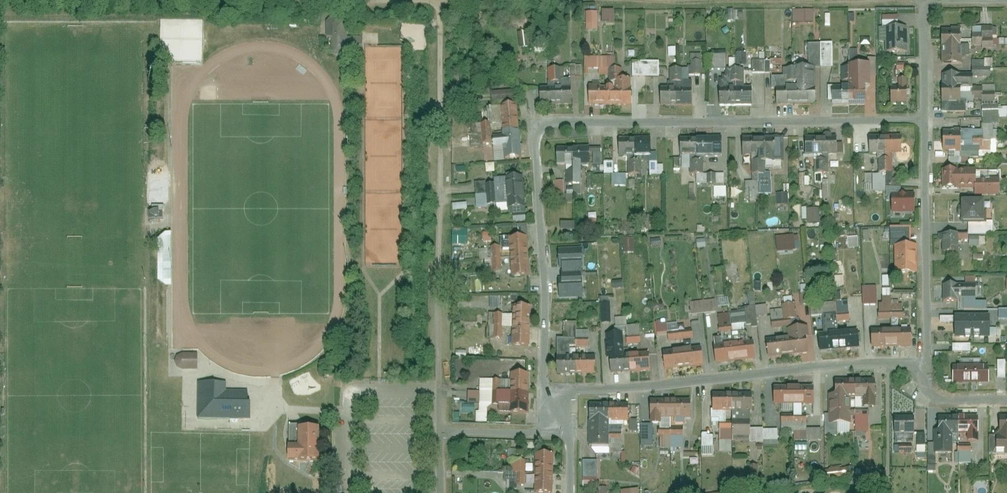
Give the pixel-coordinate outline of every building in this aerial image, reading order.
[(792,9),(792,21),(813,22),(813,9),(792,9)] [(600,10),(600,20),(607,20),(607,24),(613,24),(613,10),(600,10)] [(597,30),(597,11),(585,11),(585,30),(597,30)] [(362,56),(362,37),(348,37),(348,12),(336,12),(325,22),(325,38),(330,38),(330,56),(362,56)] [(903,26),(879,26),(880,53),(903,52),(903,26)] [(997,39),(996,26),(977,27),(978,36),(970,36),(970,46),(980,45),(981,48),(991,48),(991,46),(1006,45),(1006,38),(997,39)] [(964,30),(935,30),(935,46),(964,47),(964,30)] [(964,47),(935,46),(935,63),(964,63),(964,47)] [(701,75),(701,53),(689,53),(689,75),(701,75)] [(734,53),(734,66),(746,65),(746,53),(734,53)] [(711,54),(711,68),(725,68),(725,55),(711,54)] [(751,72),(781,71),(780,59),(751,60),(751,72)] [(631,76),(657,76),(658,62),(631,61),(631,76)] [(845,85),(846,103),(867,103),(866,63),(845,64),(845,85)] [(582,75),(581,65),(568,66),(569,76),(582,75)] [(794,85),(788,85),(789,104),(812,103),(810,66),(794,67),(794,85)] [(967,74),(936,74),(937,92),(961,92),(968,92),(967,74)] [(549,84),(533,84),(533,105),(567,105),(567,77),(549,77),(549,84)] [(615,83),(606,83),(607,104),(627,104),(626,78),(615,78),(615,83)] [(892,87),(885,87),(886,103),(905,102),(905,78),(892,78),(892,87)] [(606,83),(583,83),(583,104),(607,104),(606,83)] [(730,84),(713,85),(713,105),(731,104),(730,84)] [(746,84),(730,84),(731,104),(746,104),(746,84)] [(788,85),(771,86),(771,105),(789,104),(788,85)] [(846,103),(845,85),(827,86),(827,104),(846,103)] [(669,87),(655,87),(655,105),(669,105),(669,87)] [(687,87),(669,87),(669,105),(687,105),(687,87)] [(961,92),(937,92),(937,110),(961,110),(961,92)] [(517,157),(512,100),(490,102),(493,135),(485,136),(486,148),(494,148),(495,158),(517,157)] [(998,116),(1006,116),(1006,106),(997,107),(998,116)] [(957,129),(936,130),(937,141),(957,140),(957,129)] [(469,144),(482,143),(481,134),(468,135),(469,144)] [(896,134),(879,135),(880,153),(897,152),(896,134)] [(879,135),(862,135),(863,153),(880,153),(879,135)] [(629,136),(613,136),(613,156),(629,156),(629,136)] [(644,136),(629,136),(629,156),(644,155),(644,136)] [(777,136),(754,137),(755,154),(755,164),(778,163),(777,136)] [(817,136),(800,137),(800,154),(818,154),(817,136)] [(832,136),(817,136),(818,154),(832,154),(832,136)] [(694,137),(675,137),(675,155),(695,155),(694,137)] [(715,137),(694,137),(695,155),(715,155),(715,137)] [(754,137),(737,137),(738,154),(755,154),(754,137)] [(957,140),(937,141),(938,151),(958,150),(957,140)] [(583,146),(568,147),(569,165),(583,164),(583,146)] [(568,147),(551,147),(552,166),(569,165),(568,147)] [(613,173),(612,161),(603,162),(604,174),(613,173)] [(631,174),(641,174),(641,161),(631,161),(631,174)] [(971,168),(935,168),(936,187),(971,186),(971,168)] [(709,184),(725,183),(724,172),(709,173),(709,184)] [(519,174),(483,177),(485,194),(498,193),(499,209),(522,207),(519,174)] [(872,189),(871,174),(864,174),(865,190),(872,189)] [(564,196),(563,180),(552,180),(553,197),(564,196)] [(712,186),(712,197),(725,197),(725,186),(712,186)] [(776,193),(776,205),(788,204),(787,192),(776,193)] [(907,193),(884,193),(884,211),(907,211),(907,193)] [(982,199),(959,200),(960,223),(983,222),(982,199)] [(147,220),(162,220),(162,212),(164,212),(164,206),(151,207),(151,212),(147,212),(147,220)] [(818,222),(818,208),(806,208),(806,222),(818,222)] [(640,228),(649,229),(650,215),(640,215),(640,228)] [(574,229),(574,221),(559,222),(559,230),(574,229)] [(451,232),(451,244),(466,244),(466,232),(451,232)] [(968,233),(938,233),(938,253),(968,253),(968,233)] [(174,234),(153,235),(154,289),(175,289),(174,234)] [(798,235),(774,236),(775,251),(799,250),(798,235)] [(523,237),(500,238),(501,257),(524,256),(523,237)] [(634,238),(622,238),(622,252),(634,252),(634,238)] [(696,240),(697,248),(706,247),(704,239),(696,240)] [(908,243),(888,244),(889,275),(909,274),(908,243)] [(485,271),(493,271),(492,248),(478,249),(479,260),(484,259),(485,271)] [(562,268),(562,281),(559,281),(560,297),(582,297),(580,251),(559,251),(560,268),(562,268)] [(524,256),(501,257),(502,276),(525,276),(524,256)] [(961,283),(937,284),(937,301),(976,300),(975,277),(961,277),(961,283)] [(861,286),(861,305),(876,304),(875,286),(861,286)] [(890,304),(890,288),(881,288),(882,304),(877,304),(877,319),(902,318),(902,304),(890,304)] [(748,310),(717,312),(718,330),(746,328),(746,329),(756,329),(755,317),(767,316),(766,305),(755,305),(754,292),(747,293),(748,310)] [(609,323),(609,296),(600,296),(600,323),(609,323)] [(489,308),(499,308),(499,297),(489,297),(489,308)] [(715,300),(689,301),(690,314),(716,313),(715,300)] [(780,309),(769,310),(770,329),(786,327),(786,320),(796,319),(795,304),(780,305),(780,309)] [(526,306),(504,306),(504,326),(526,326),(526,306)] [(997,320),(1006,320),(1006,309),(997,310),(997,320)] [(615,326),(626,325),(625,317),(614,318),(615,326)] [(972,337),(972,317),(956,317),(956,337),(972,337)] [(972,337),(989,337),(989,317),(972,317),(972,337)] [(665,334),(666,341),(692,338),(691,328),(668,331),(667,320),(655,321),(657,336),(665,334)] [(639,344),(638,325),(625,326),(626,345),(639,344)] [(526,326),(504,326),(503,345),(526,346),(526,326)] [(780,329),(781,339),(783,355),(804,354),(802,327),(780,329)] [(906,328),(888,329),(889,345),(906,345),(906,328)] [(852,329),(834,331),(836,350),(854,348),(852,329)] [(888,329),(866,329),(867,346),(889,345),(888,329)] [(834,331),(813,333),(815,352),(836,350),(834,331)] [(620,332),(600,333),(602,373),(626,371),(625,353),(621,354),(620,332)] [(564,338),(549,338),(550,375),(574,374),(573,356),(564,356),(564,338)] [(781,339),(762,340),(763,357),(783,355),(781,339)] [(749,342),(732,344),(734,360),(750,358),(749,342)] [(951,352),(970,351),(969,343),(951,344),(951,352)] [(732,344),(709,347),(711,363),(734,360),(732,344)] [(696,347),(677,349),(678,368),(697,366),(696,347)] [(677,349),(657,350),(659,369),(678,368),(677,349)] [(644,352),(625,353),(626,371),(645,370),(644,352)] [(196,371),(196,355),(181,354),(176,357),(174,363),(176,369),(182,371),(196,371)] [(573,356),(574,374),(591,374),(590,356),(573,356)] [(996,379),(1004,379),(1004,361),(996,361),(996,379)] [(946,383),(965,382),(964,364),(945,365),(946,383)] [(965,382),(984,382),(983,364),(964,364),(965,382)] [(523,372),(502,372),(502,391),(484,391),(484,405),(488,404),(488,413),(524,412),(523,372)] [(823,394),(824,424),(849,423),(849,398),(857,397),(857,407),(875,407),(875,393),(869,378),(831,379),(831,394),(823,394)] [(226,383),(197,383),(197,419),(247,419),(247,391),(226,391),(226,383)] [(789,386),(769,385),(769,403),(789,404),(789,386)] [(809,386),(789,386),(789,404),(809,404),(809,386)] [(725,411),(726,411),(726,393),(706,393),(706,411),(725,411)] [(726,411),(746,411),(746,393),(726,393),(726,411)] [(644,398),(644,425),(660,425),(660,419),(686,419),(686,399),(644,398)] [(604,403),(581,404),(582,446),(605,445),(605,423),(604,403)] [(623,403),(604,403),(605,423),(623,422),(623,403)] [(725,420),(712,420),(713,442),(728,442),(728,437),(746,437),(746,411),(726,411),(725,411),(725,420)] [(893,415),(894,433),(915,433),(914,415),(893,415)] [(928,429),(929,453),(951,453),(951,435),(974,434),(973,416),(932,417),(932,429),(928,429)] [(991,454),(1006,454),(1006,416),(994,416),(994,436),(991,436),(991,454)] [(793,432),(793,441),(820,440),(819,428),(807,429),(807,418),(780,419),(780,432),(793,432)] [(318,427),(287,426),(287,464),(317,464),(318,427)] [(678,447),(678,428),(651,428),(651,439),(662,439),(662,447),(678,447)] [(915,433),(915,453),(924,453),(924,433),(915,433)] [(712,456),(712,435),(700,435),(700,456),(712,456)] [(896,453),(911,453),(911,441),(895,441),(896,453)] [(970,464),(970,449),(954,449),(954,464),(970,464)] [(551,473),(551,453),(528,454),(528,473),(551,473)] [(574,460),(575,489),(593,488),(592,459),(574,460)] [(525,460),(507,461),(507,487),(525,487),(525,460)] [(844,468),(824,469),(825,479),(845,477),(844,468)] [(551,492),(551,473),(528,473),(528,492),(551,492)] [(865,483),(866,492),(879,491),(878,482),(865,483)]
